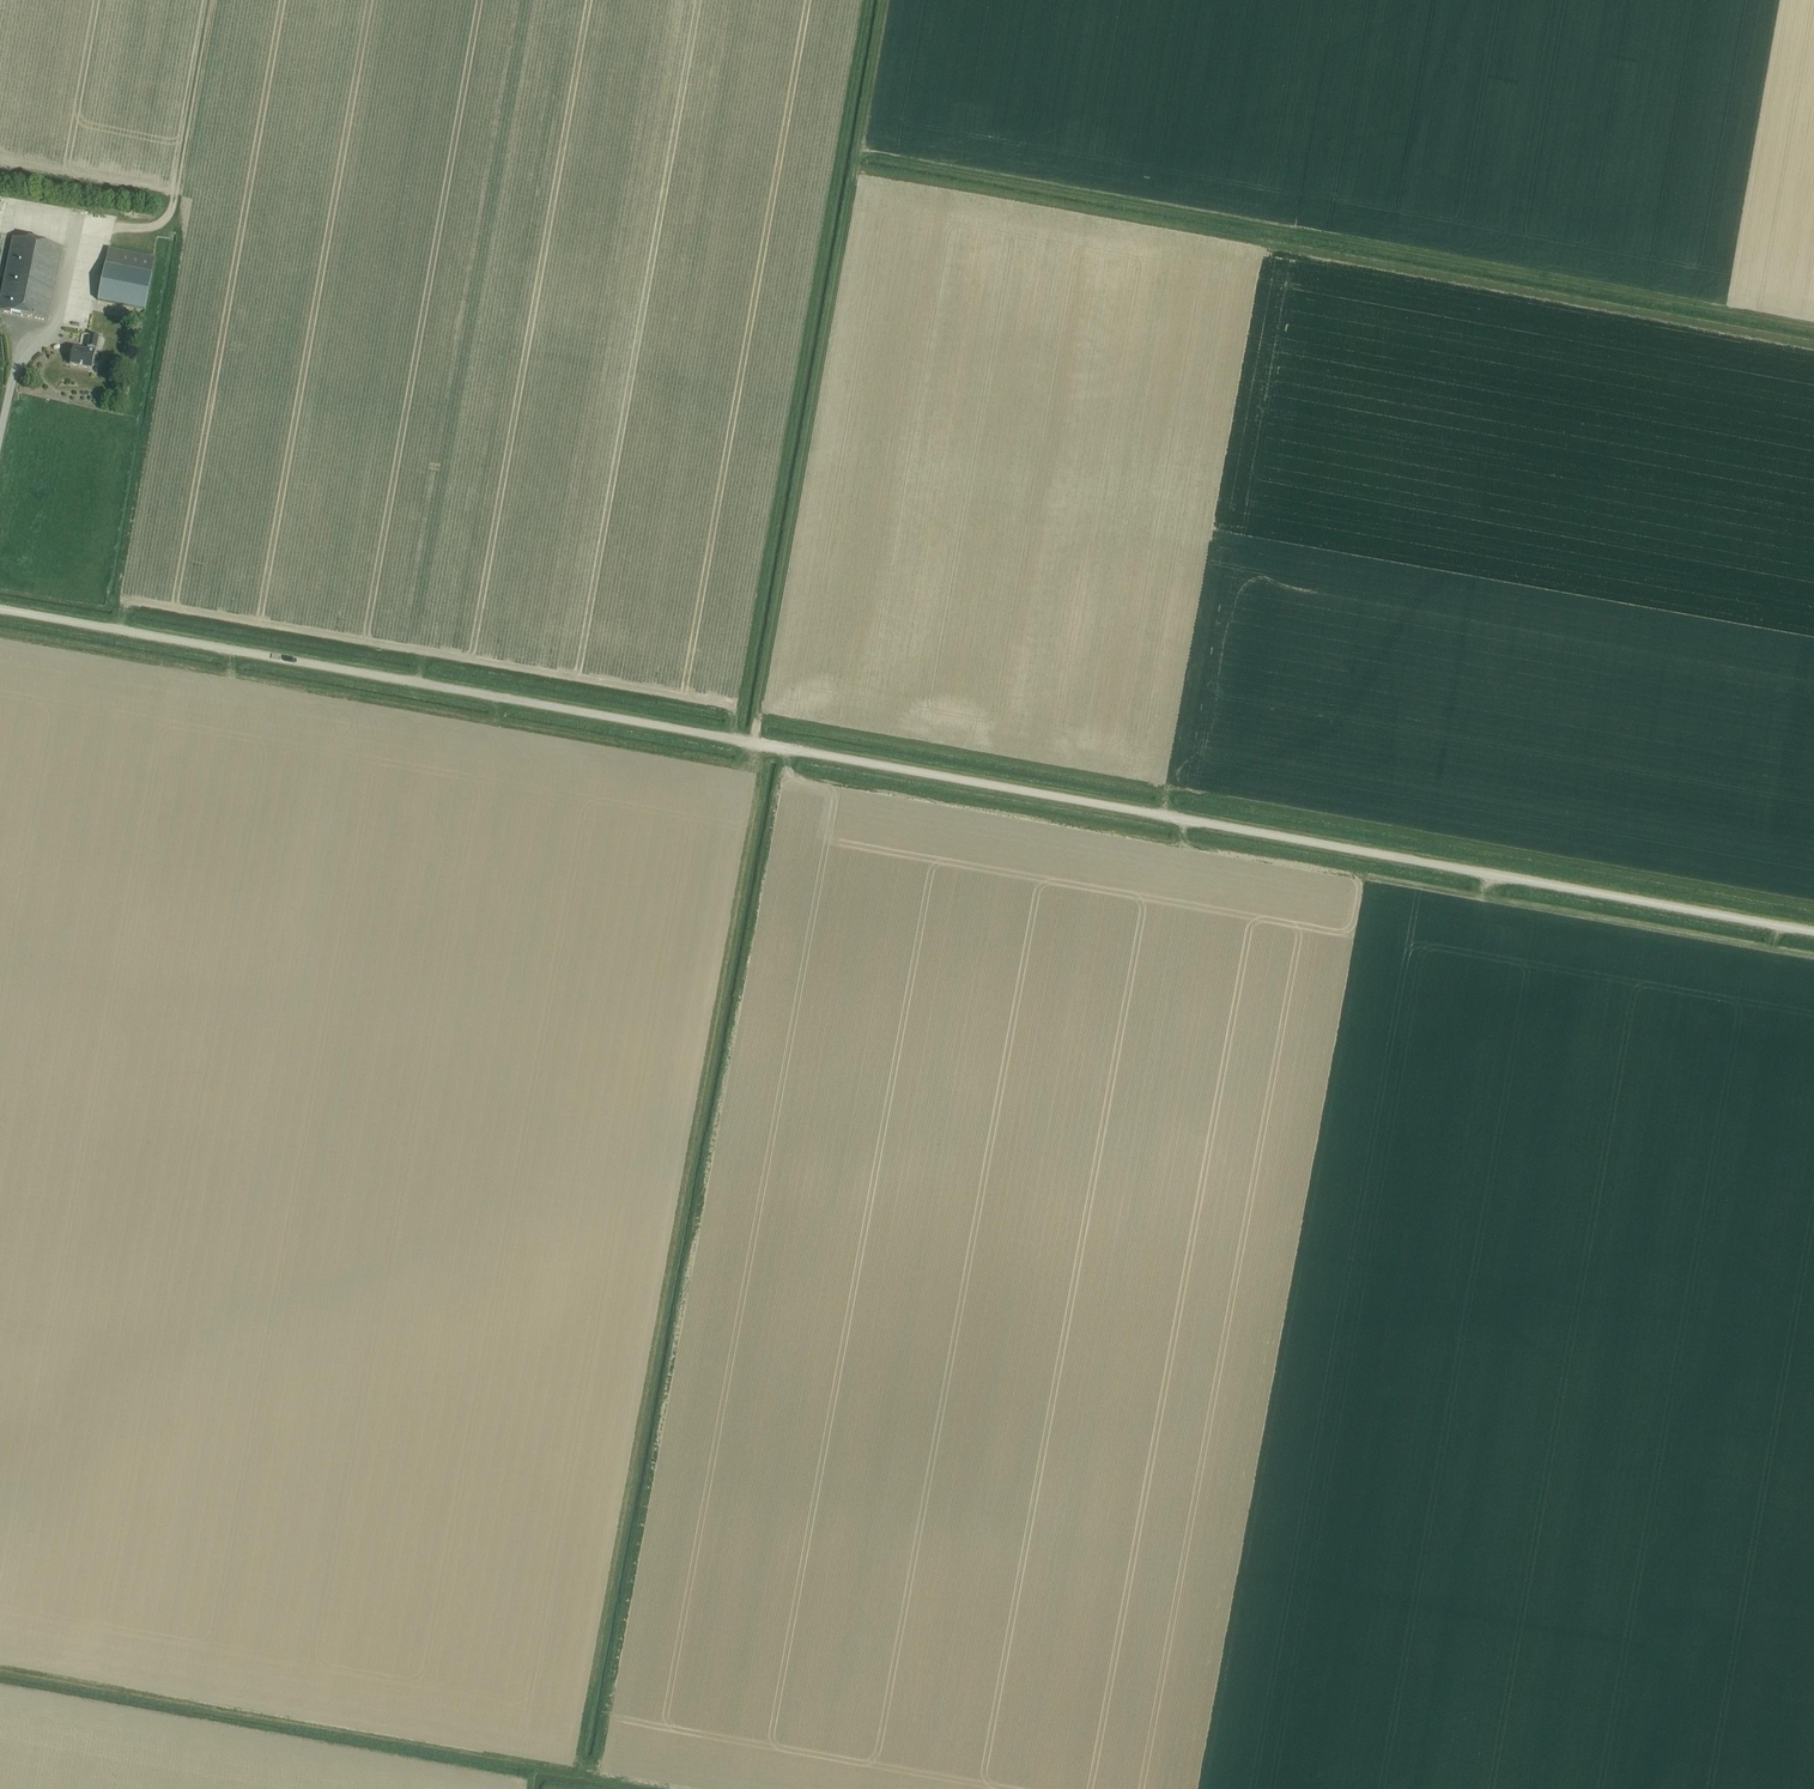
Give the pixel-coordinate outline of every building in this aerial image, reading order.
[(3,224),(11,199),(3,196),(0,207),(0,222),(3,224)] [(50,309),(63,247),(13,237),(0,302),(0,311),(48,321),(50,309)] [(145,308),(152,273),(156,258),(109,249),(99,299),(145,308)] [(92,368),(99,336),(90,334),(87,351),(73,348),(70,364),(92,368)]
